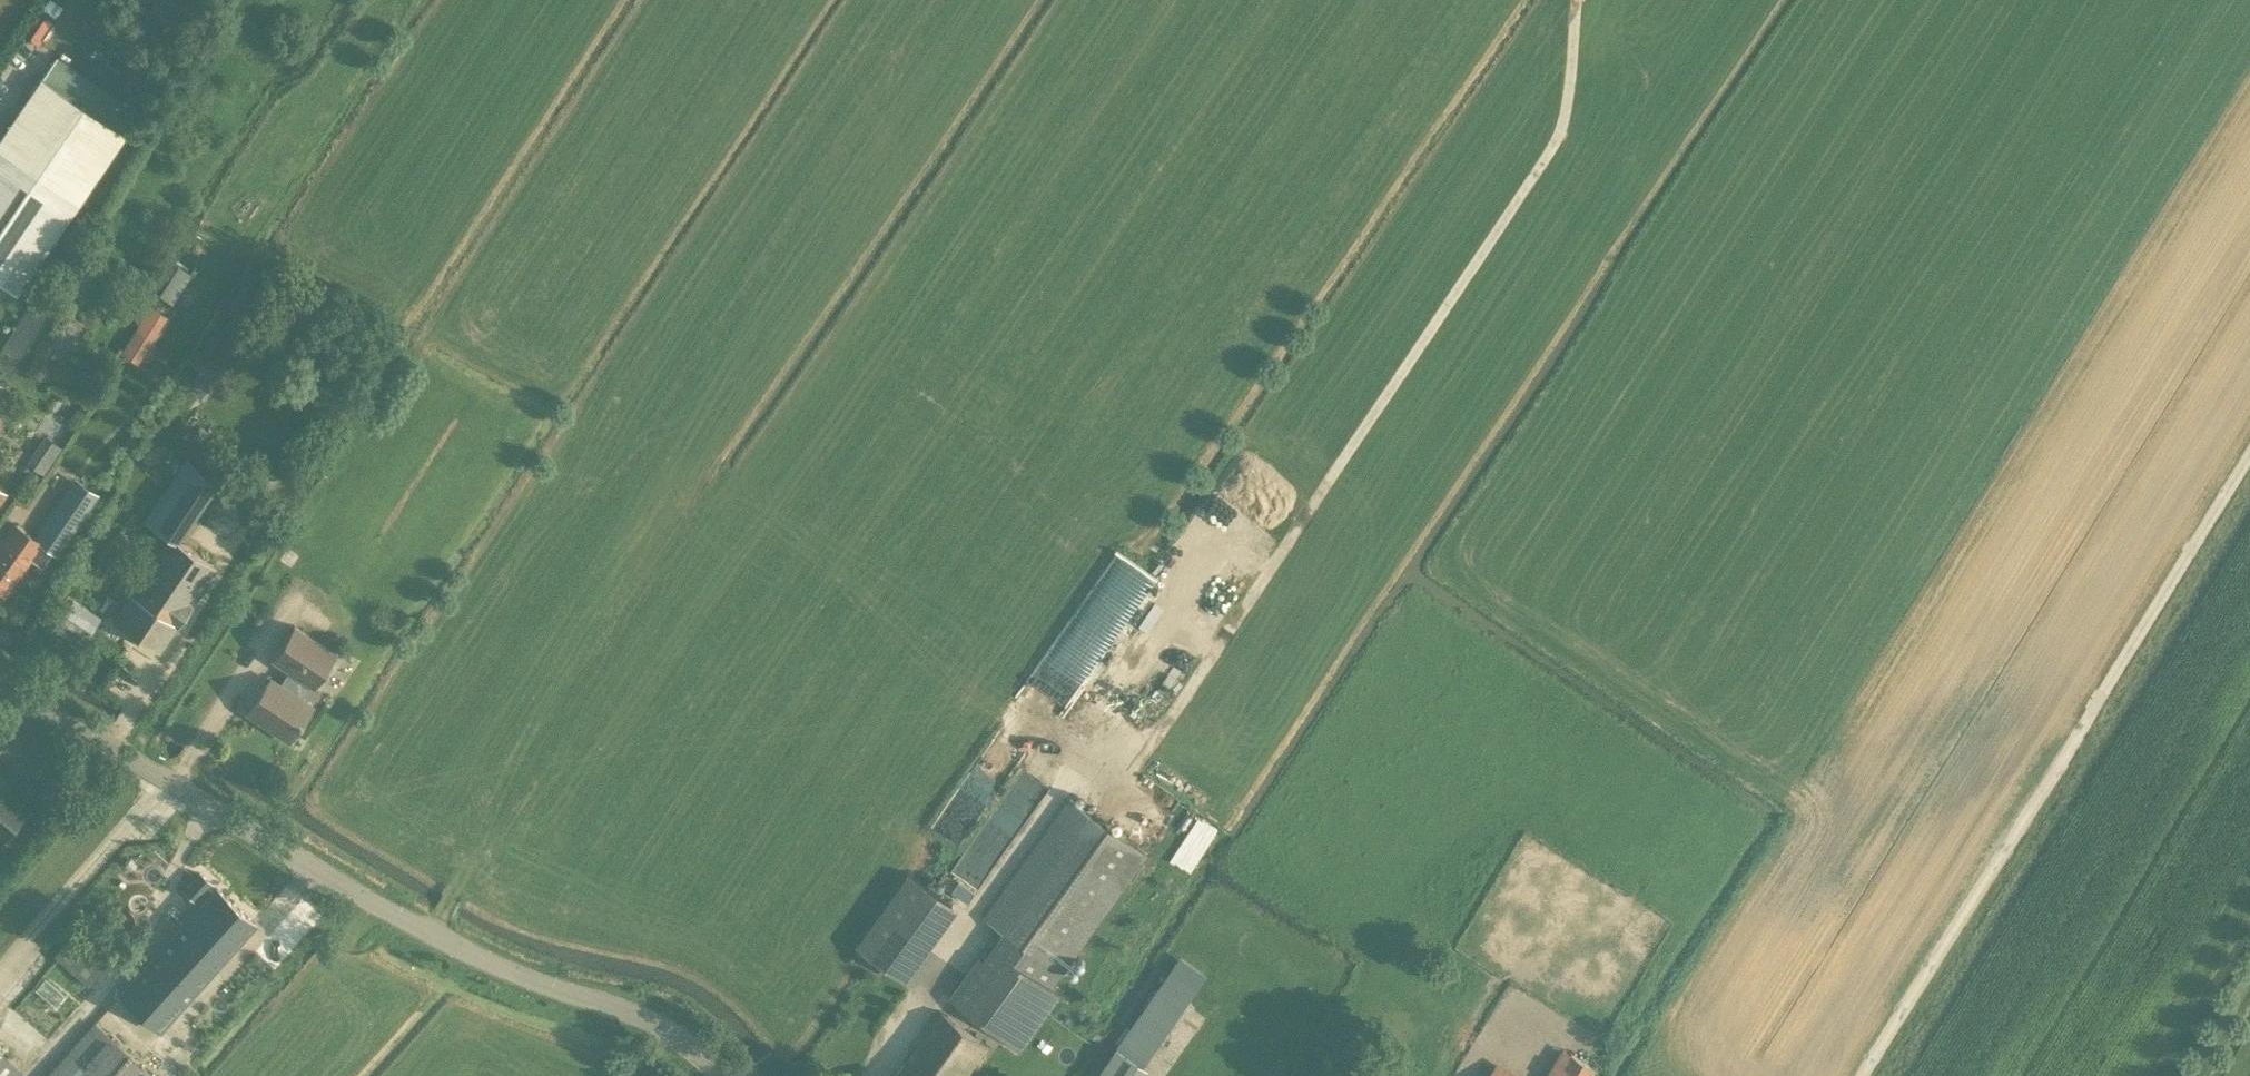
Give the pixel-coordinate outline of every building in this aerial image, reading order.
[(0,138),(0,282),(16,293),(139,111),(56,56),(0,138)] [(159,292),(175,303),(196,273),(180,262),(159,292)] [(47,314),(30,303),(0,350),(0,368),(8,373),(47,314)] [(136,361),(166,315),(153,306),(123,353),(136,361)] [(198,396),(217,368),(204,360),(185,387),(198,396)] [(11,388),(0,380),(0,404),(11,388)] [(201,443),(208,433),(200,427),(193,437),(201,443)] [(46,472),(64,445),(44,432),(26,460),(46,472)] [(185,460),(145,520),(169,537),(170,535),(177,540),(216,481),(185,460)] [(0,544),(0,591),(5,595),(31,559),(42,566),(53,550),(56,553),(98,491),(78,477),(35,538),(14,524),(0,544)] [(169,537),(113,620),(159,649),(215,566),(177,540),(170,535),(169,537)] [(116,603),(107,597),(100,608),(109,614),(116,603)] [(82,644),(100,617),(72,600),(55,627),(82,644)] [(270,678),(247,712),(288,739),(311,705),(300,698),(309,684),(312,686),(335,652),(293,624),(270,658),(288,670),(279,684),(270,678)] [(28,807),(0,782),(0,839),(28,807)] [(1061,995),(1051,988),(1147,854),(1069,798),(984,917),(1004,931),(956,998),(1003,1031),(1024,1046),(1061,995)] [(178,930),(216,965),(255,922),(217,888),(205,901),(198,895),(210,882),(199,872),(184,889),(190,895),(186,898),(191,903),(190,904),(197,910),(178,930)] [(901,976),(952,903),(909,872),(857,945),(901,976)] [(88,984),(113,955),(79,924),(54,954),(88,984)] [(159,1028),(216,965),(178,930),(121,994),(159,1028)] [(1119,1046),(1144,1063),(1185,1005),(1159,988),(1119,1046)] [(134,1055),(146,1042),(108,1008),(96,1021),(134,1055)] [(989,1045),(942,1011),(895,1075),(966,1075),(989,1045)] [(94,1024),(47,1075),(152,1075),(94,1024)] [(1545,1075),(1592,1075),(1597,1068),(1563,1047),(1545,1075)] [(20,1071),(0,1052),(0,1075),(16,1075),(20,1071)]
